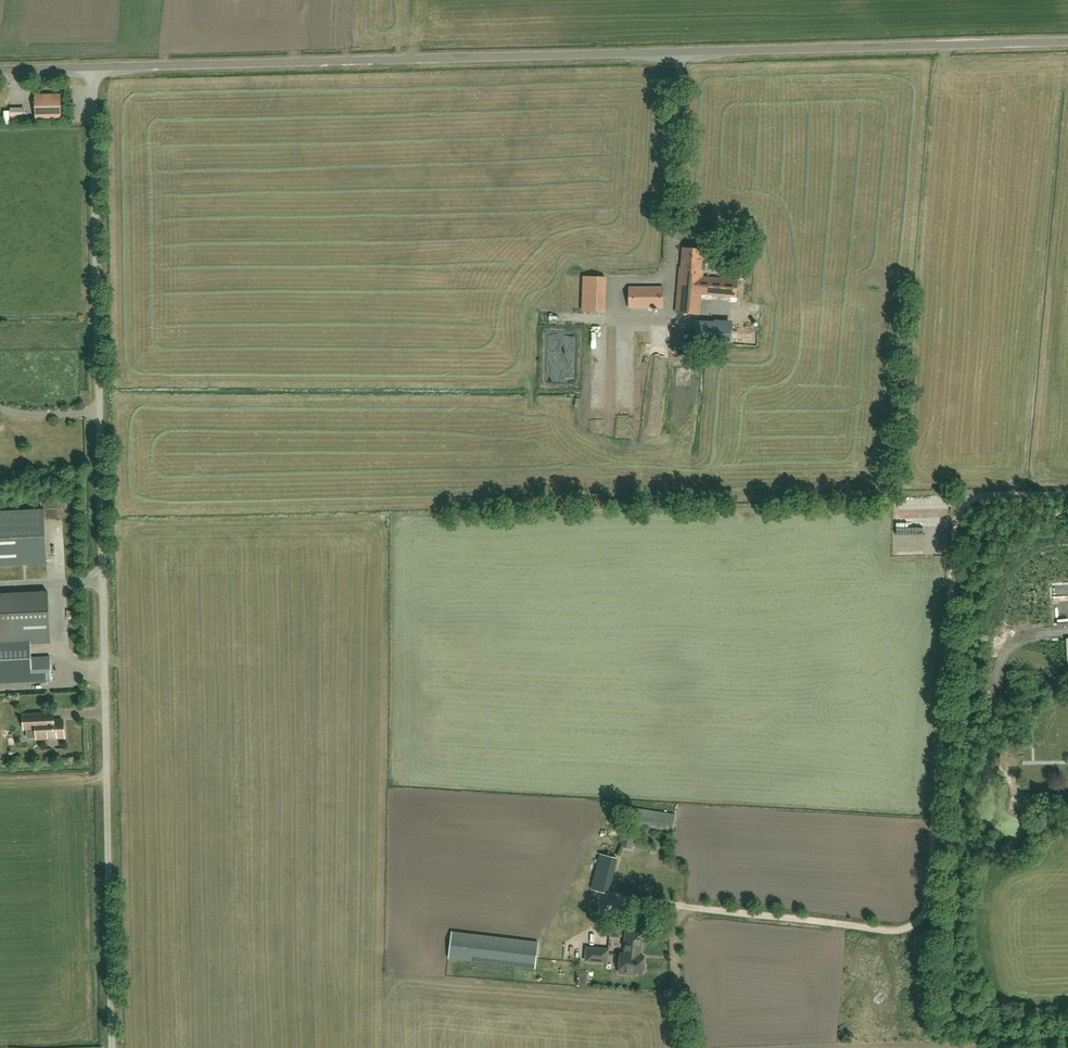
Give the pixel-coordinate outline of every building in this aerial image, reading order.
[(36,93),(36,100),(36,117),(62,117),(62,93),(36,93)] [(25,109),(12,109),(12,118),(25,117),(25,109)] [(701,266),(702,262),(715,263),(716,251),(683,248),(682,267),(680,267),(676,312),(700,314),(701,294),(736,297),(737,280),(703,277),(704,266),(701,266)] [(584,277),(583,311),(605,311),(605,277),(584,277)] [(629,308),(663,308),(663,286),(629,286),(629,308)] [(566,323),(566,312),(553,312),(553,323),(566,323)] [(620,337),(619,349),(628,350),(628,337),(620,337)] [(43,509),(0,511),(0,565),(46,563),(43,509)] [(51,681),(50,657),(31,658),(30,644),(50,643),(48,593),(0,594),(0,683),(51,681)] [(48,721),(48,714),(48,713),(24,714),(25,729),(37,729),(37,739),(64,738),(63,720),(48,721)] [(672,831),(675,814),(630,807),(628,825),(672,831)] [(632,848),(636,828),(625,826),(621,846),(632,848)] [(609,894),(617,859),(599,855),(591,889),(609,894)] [(535,969),(538,942),(451,931),(448,959),(535,969)] [(624,954),(640,955),(640,947),(641,947),(642,933),(626,931),(624,954)] [(587,948),(586,961),(598,962),(599,949),(587,948)] [(608,949),(599,949),(598,962),(607,962),(608,949)] [(643,963),(644,956),(640,955),(624,954),(621,954),(619,973),(635,974),(636,972),(642,973),(642,971),(644,970),(645,965),(643,963)] [(581,983),(590,983),(589,974),(581,974),(581,983)]
